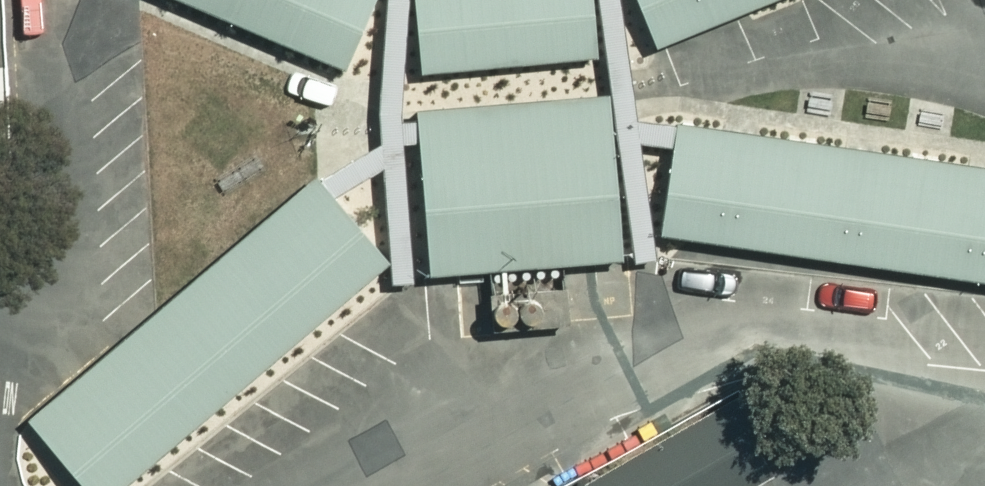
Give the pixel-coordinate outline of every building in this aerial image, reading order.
[(341,60),(367,0),(199,0),(341,60)] [(377,71),(375,95),(377,137),(316,173),(323,181),(328,187),(379,160),(385,254),(387,276),(393,275),(398,275),(409,274),(408,262),(398,135),(414,135),(413,124),(412,113),(397,114),(404,0),(382,0),(377,71)] [(415,64),(593,49),(589,0),(410,0),(415,64)] [(667,140),(669,129),(670,118),(632,114),(631,104),(631,100),(622,42),(616,0),(594,0),(606,87),(631,254),(642,253),(652,252),(651,245),(648,225),(635,135),(667,140)] [(652,39),(749,0),(636,0),(650,35),(652,39)] [(424,265),(617,251),(606,87),(411,102),(412,113),(413,124),(414,135),(424,262),(424,265)] [(655,226),(984,272),(984,160),(671,116),(670,118),(669,129),(667,140),(655,226)] [(86,485),(107,485),(385,254),(328,187),(323,181),(316,173),(313,170),(154,302),(24,412),(86,485)]
